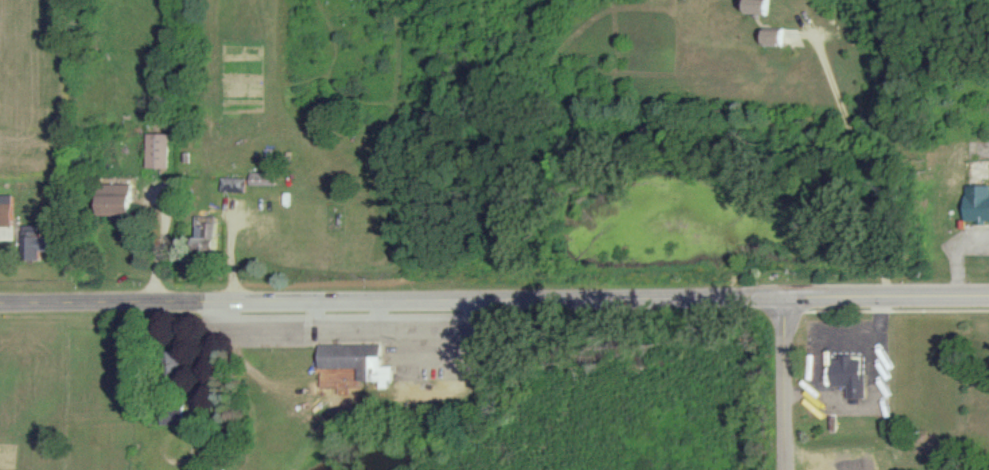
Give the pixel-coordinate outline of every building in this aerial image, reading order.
[(742,12),(766,15),(768,0),(743,0),(742,12)] [(760,45),(781,45),(781,30),(760,30),(760,45)] [(169,133),(147,133),(147,167),(169,167),(169,133)] [(277,171),(251,171),(251,184),(277,184),(277,171)] [(247,191),(247,176),(222,176),(222,191),(247,191)] [(133,182),(100,182),(100,216),(133,216),(133,182)] [(966,184),(965,221),(988,221),(988,184),(966,184)] [(12,193),(0,193),(0,225),(12,225),(12,193)] [(218,215),(197,215),(197,257),(218,257),(218,215)] [(23,250),(66,250),(66,234),(23,234),(23,250)] [(319,343),(319,368),(359,367),(359,380),(382,380),(382,385),(394,385),(394,365),(382,365),(382,343),(319,343)] [(162,378),(183,377),(182,350),(161,350),(162,378)] [(864,397),(863,356),(831,356),(831,384),(847,384),(847,397),(864,397)]
